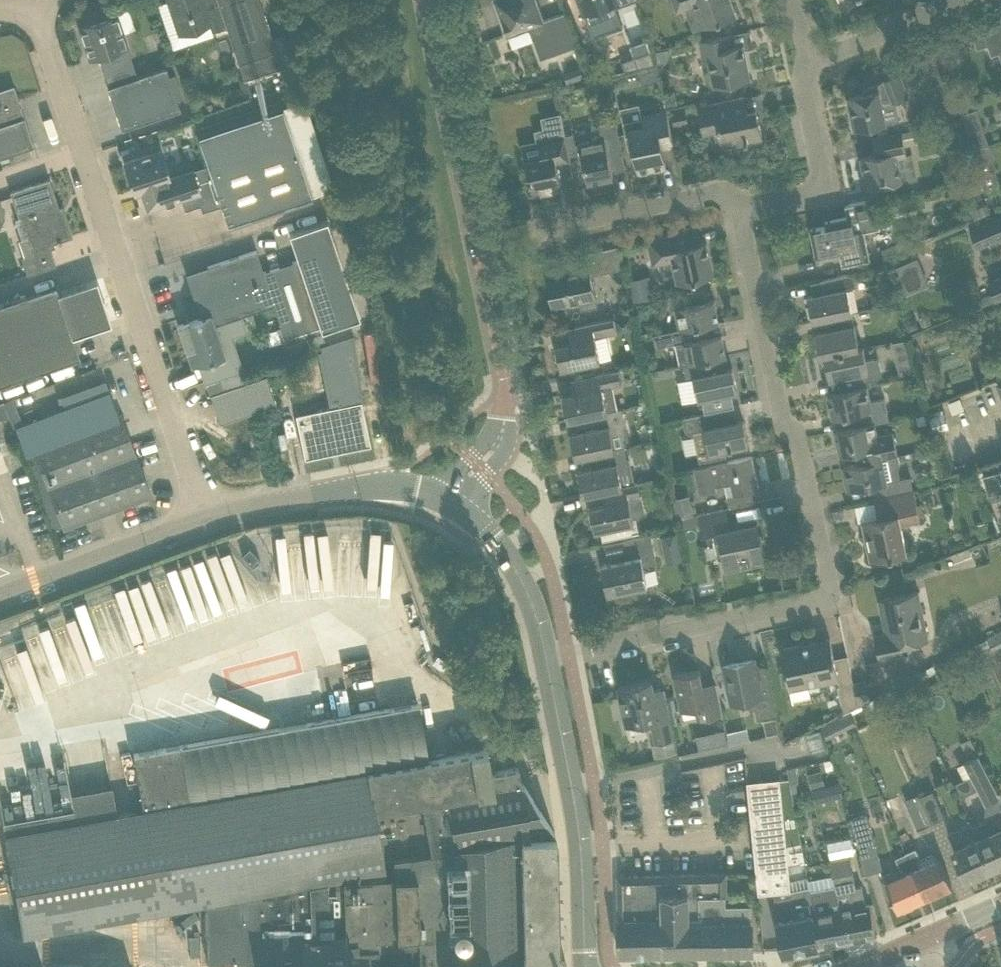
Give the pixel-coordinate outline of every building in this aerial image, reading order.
[(217,0),(168,0),(179,30),(207,21),(211,33),(226,27),(217,0)] [(281,66),(259,0),(217,0),(226,27),(243,79),(281,66)] [(508,34),(534,24),(546,58),(577,46),(565,13),(542,21),(534,0),(496,0),(508,34)] [(581,5),(582,6),(579,7),(584,20),(610,11),(608,7),(627,0),(579,0),(581,5)] [(677,10),(693,4),(701,27),(736,15),(731,0),(674,0),(677,10)] [(108,87),(137,77),(116,13),(78,25),(89,60),(98,57),(108,87)] [(988,24),(982,26),(989,45),(992,55),(1000,52),(1000,20),(988,24)] [(715,86),(750,79),(743,43),(734,45),(732,33),(700,40),(704,61),(709,60),(711,69),(707,70),(705,74),(705,78),(707,82),(710,84),(714,84),(715,86)] [(651,50),(621,61),(625,71),(656,64),(651,50)] [(902,61),(907,73),(915,69),(910,58),(902,61)] [(641,69),(644,84),(660,80),(657,65),(641,69)] [(166,68),(137,77),(108,87),(107,87),(121,129),(180,109),(166,68)] [(894,102),(909,96),(899,73),(884,79),(884,80),(863,88),(864,93),(848,96),(854,129),(886,123),(881,99),(891,96),(894,102)] [(0,92),(0,157),(34,146),(24,117),(22,117),(12,88),(0,92)] [(762,137),(756,108),(748,110),(745,96),(698,106),(704,132),(720,129),(723,145),(762,137)] [(195,130),(207,165),(220,205),(228,228),(313,200),(280,101),(195,130)] [(983,107),(969,111),(978,149),(993,145),(983,107)] [(674,128),(688,124),(685,110),(671,113),(674,128)] [(662,148),(674,146),(667,111),(622,120),(628,149),(634,148),(638,171),(666,166),(662,148)] [(573,175),(574,175),(561,112),(560,112),(561,116),(543,120),(545,129),(536,131),(541,156),(526,159),(533,193),(562,187),(556,160),(569,158),(573,175)] [(611,166),(624,163),(615,119),(592,124),(595,140),(580,143),(588,182),(613,177),(611,166)] [(897,158),(906,156),(901,132),(873,138),(876,154),(860,157),(867,188),(902,181),(897,158)] [(220,205),(207,165),(169,177),(160,150),(123,162),(134,194),(141,192),(147,210),(181,198),(184,210),(199,205),(202,212),(220,205)] [(62,217),(49,178),(9,191),(18,216),(14,218),(21,238),(26,236),(31,253),(21,256),(27,274),(55,265),(50,248),(55,246),(53,243),(57,241),(58,243),(61,241),(61,240),(72,236),(66,216),(62,217)] [(864,231),(880,228),(873,199),(845,205),(848,217),(825,221),(826,226),(810,229),(815,255),(839,250),(842,266),(870,260),(864,231)] [(971,210),(974,218),(989,212),(989,211),(990,211),(987,203),(971,210)] [(971,229),(978,247),(1000,237),(1000,217),(971,229)] [(288,234),(297,261),(321,331),(321,332),(360,319),(327,221),(288,234)] [(691,230),(647,239),(651,259),(663,256),(664,261),(673,259),(678,281),(693,278),(713,274),(707,246),(706,240),(700,241),(698,242),(693,243),(691,230)] [(590,274),(625,267),(621,244),(571,255),(573,269),(549,274),(556,306),(579,301),(581,309),(597,306),(590,274)] [(321,331),(297,261),(263,272),(256,250),(194,271),(189,281),(192,291),(190,295),(195,297),(197,304),(194,308),(199,310),(201,317),(227,308),(228,312),(224,314),(226,320),(273,305),(286,343),(321,331)] [(900,263),(910,290),(929,283),(919,256),(900,263)] [(856,287),(853,272),(820,279),(820,280),(826,279),(829,291),(808,296),(813,320),(824,317),(852,311),(847,289),(856,287)] [(111,318),(96,273),(56,287),(71,331),(111,318)] [(650,276),(637,277),(639,297),(652,296),(650,276)] [(989,281),(996,299),(1000,297),(1000,276),(989,281)] [(41,370),(79,357),(71,331),(56,287),(18,299),(29,335),(41,370)] [(683,293),(667,296),(670,310),(675,309),(680,329),(708,323),(708,324),(719,321),(714,299),(708,300),(686,305),(683,293)] [(29,335),(18,299),(17,299),(14,313),(0,318),(0,385),(8,382),(11,368),(30,361),(41,371),(41,370),(29,335)] [(827,330),(815,333),(820,357),(824,356),(824,355),(859,348),(852,311),(824,317),(827,330)] [(201,317),(178,325),(189,359),(192,366),(198,364),(212,359),(224,355),(236,351),(230,335),(227,337),(222,322),(213,324),(210,314),(201,317)] [(616,331),(613,317),(569,327),(572,341),(556,344),(561,368),(601,360),(596,336),(616,331)] [(680,329),(653,334),(656,348),(677,343),(681,365),(683,365),(719,357),(726,356),(721,333),(710,335),(708,324),(708,323),(680,329)] [(859,348),(824,355),(824,356),(829,379),(841,377),(843,390),(867,385),(867,386),(871,385),(869,379),(877,378),(881,375),(882,371),(880,363),(878,359),(873,358),(865,360),(863,347),(859,348)] [(719,357),(683,365),(686,379),(694,377),(698,399),(702,399),(704,412),(734,406),(731,393),(732,392),(738,391),(733,368),(727,369),(722,370),(719,357)] [(620,409),(615,386),(626,384),(622,369),(581,377),(584,391),(563,395),(568,420),(589,415),(617,409),(620,409)] [(219,423),(276,404),(266,375),(209,394),(219,423)] [(870,400),(867,386),(867,385),(843,390),(828,393),(833,418),(858,412),(860,425),(875,422),(875,423),(888,420),(884,397),(870,400)] [(304,458),(369,445),(360,401),(320,410),(322,419),(298,424),(302,446),(300,446),(301,451),(303,450),(304,458)] [(615,449),(610,425),(620,423),(617,409),(589,415),(592,428),(570,433),(575,457),(597,453),(615,449)] [(109,454),(132,446),(120,415),(116,417),(114,411),(102,415),(102,414),(73,425),(76,431),(33,447),(48,488),(113,464),(109,454)] [(711,427),(708,412),(683,417),(685,430),(690,432),(694,436),(700,462),(727,456),(725,449),(749,444),(743,420),(711,427)] [(945,414),(930,418),(933,433),(948,430),(945,414)] [(877,434),(875,423),(875,422),(860,425),(835,430),(840,454),(865,449),(867,461),(867,462),(882,459),(883,459),(898,456),(893,431),(877,434)] [(63,528),(151,495),(132,446),(109,454),(113,464),(48,488),(63,528)] [(594,467),(578,470),(583,495),(603,490),(623,486),(618,463),(628,461),(625,447),(615,449),(597,453),(591,454),(594,467)] [(758,490),(751,456),(695,467),(700,494),(716,490),(716,487),(731,484),(733,495),(727,496),(730,508),(754,503),(751,491),(758,490)] [(867,461),(843,466),(848,490),(872,485),(874,498),(914,490),(911,476),(900,478),(898,469),(900,466),(898,456),(883,459),(882,459),(867,462),(867,461)] [(640,517),(643,511),(637,483),(623,486),(603,490),(605,503),(590,506),(595,531),(601,530),(603,540),(631,534),(629,525),(635,524),(633,518),(640,517)] [(920,519),(914,490),(874,498),(878,517),(862,521),(870,560),(906,553),(900,523),(920,519)] [(693,513),(689,495),(674,498),(678,516),(693,513)] [(765,562),(757,522),(730,528),(726,509),(698,515),(700,524),(702,535),(717,532),(725,570),(765,562)] [(698,515),(682,518),(684,528),(700,524),(698,515)] [(651,533),(623,539),(627,553),(616,555),(617,560),(604,563),(606,572),(605,577),(605,580),(607,585),(608,584),(610,593),(647,584),(643,565),(657,562),(651,533)] [(377,596),(396,597),(398,548),(383,547),(382,570),(378,570),(377,596)] [(249,548),(241,555),(252,567),(260,560),(249,548)] [(70,611),(88,664),(245,610),(227,557),(70,611)] [(928,640),(917,591),(879,599),(886,633),(875,635),(880,660),(912,654),(910,643),(928,640)] [(1000,646),(1000,633),(1000,632),(987,638),(992,650),(1000,646)] [(790,689),(839,679),(830,638),(781,648),(786,671),(779,672),(782,685),(788,684),(790,689)] [(757,719),(776,715),(766,666),(754,668),(752,658),(725,664),(733,703),(745,701),(745,702),(753,708),(755,708),(757,719)] [(699,669),(674,674),(681,710),(696,707),(698,719),(723,714),(716,682),(703,685),(699,669)] [(905,679),(905,680),(911,692),(911,691),(925,683),(920,673),(906,680),(905,679)] [(651,720),(656,742),(675,739),(665,689),(653,691),(650,679),(619,686),(627,725),(651,720)] [(870,701),(866,680),(853,682),(858,707),(870,701)] [(882,708),(911,692),(905,680),(877,696),(882,708)] [(858,707),(853,682),(837,686),(843,714),(858,707)] [(2,819),(5,832),(22,933),(23,932),(95,920),(206,900),(207,963),(303,961),(303,966),(562,966),(562,947),(557,947),(554,833),(526,789),(523,784),(522,783),(521,783),(518,766),(490,771),(486,748),(427,758),(418,702),(398,706),(278,727),(180,744),(133,753),(143,808),(74,820),(71,807),(2,819)] [(827,739),(856,724),(850,712),(820,726),(827,739)] [(724,730),(712,733),(715,745),(727,742),(724,730)] [(972,757),(964,762),(972,778),(983,800),(986,799),(998,793),(985,767),(979,754),(972,757)] [(831,759),(824,761),(826,770),(834,768),(831,759)] [(799,781),(796,767),(788,769),(791,783),(799,781)] [(779,778),(747,781),(758,894),(790,891),(790,887),(779,778)] [(839,783),(812,790),(815,803),(843,795),(839,783)] [(944,817),(934,793),(922,798),(921,796),(920,796),(932,823),(944,817)] [(920,796),(921,796),(906,802),(917,829),(932,823),(920,796)] [(995,811),(985,816),(986,820),(973,826),(978,837),(992,867),(1000,863),(1000,825),(995,811)] [(876,848),(866,813),(851,818),(861,854),(876,848)] [(992,867),(978,837),(965,843),(958,828),(948,833),(955,848),(954,848),(967,878),(992,867)] [(943,867),(939,857),(937,858),(935,853),(920,859),(915,849),(905,853),(925,897),(938,891),(941,893),(948,890),(949,887),(952,885),(943,867)] [(925,897),(905,853),(895,857),(901,869),(903,868),(905,872),(900,875),(897,868),(880,876),(890,898),(893,896),(899,909),(925,897)] [(830,860),(833,875),(840,909),(843,908),(846,922),(848,921),(852,940),(877,935),(870,902),(864,904),(860,884),(855,885),(849,856),(830,860)] [(751,904),(726,904),(726,873),(684,874),(686,953),(753,952),(751,904)] [(686,953),(684,874),(618,875),(619,954),(686,953)] [(840,909),(833,875),(808,880),(809,884),(814,909),(813,910),(820,946),(852,940),(848,921),(846,922),(843,908),(840,909)] [(820,946),(813,910),(814,909),(809,884),(790,887),(790,891),(776,894),(781,919),(777,920),(775,924),(776,931),(779,934),(783,953),(820,946)]
